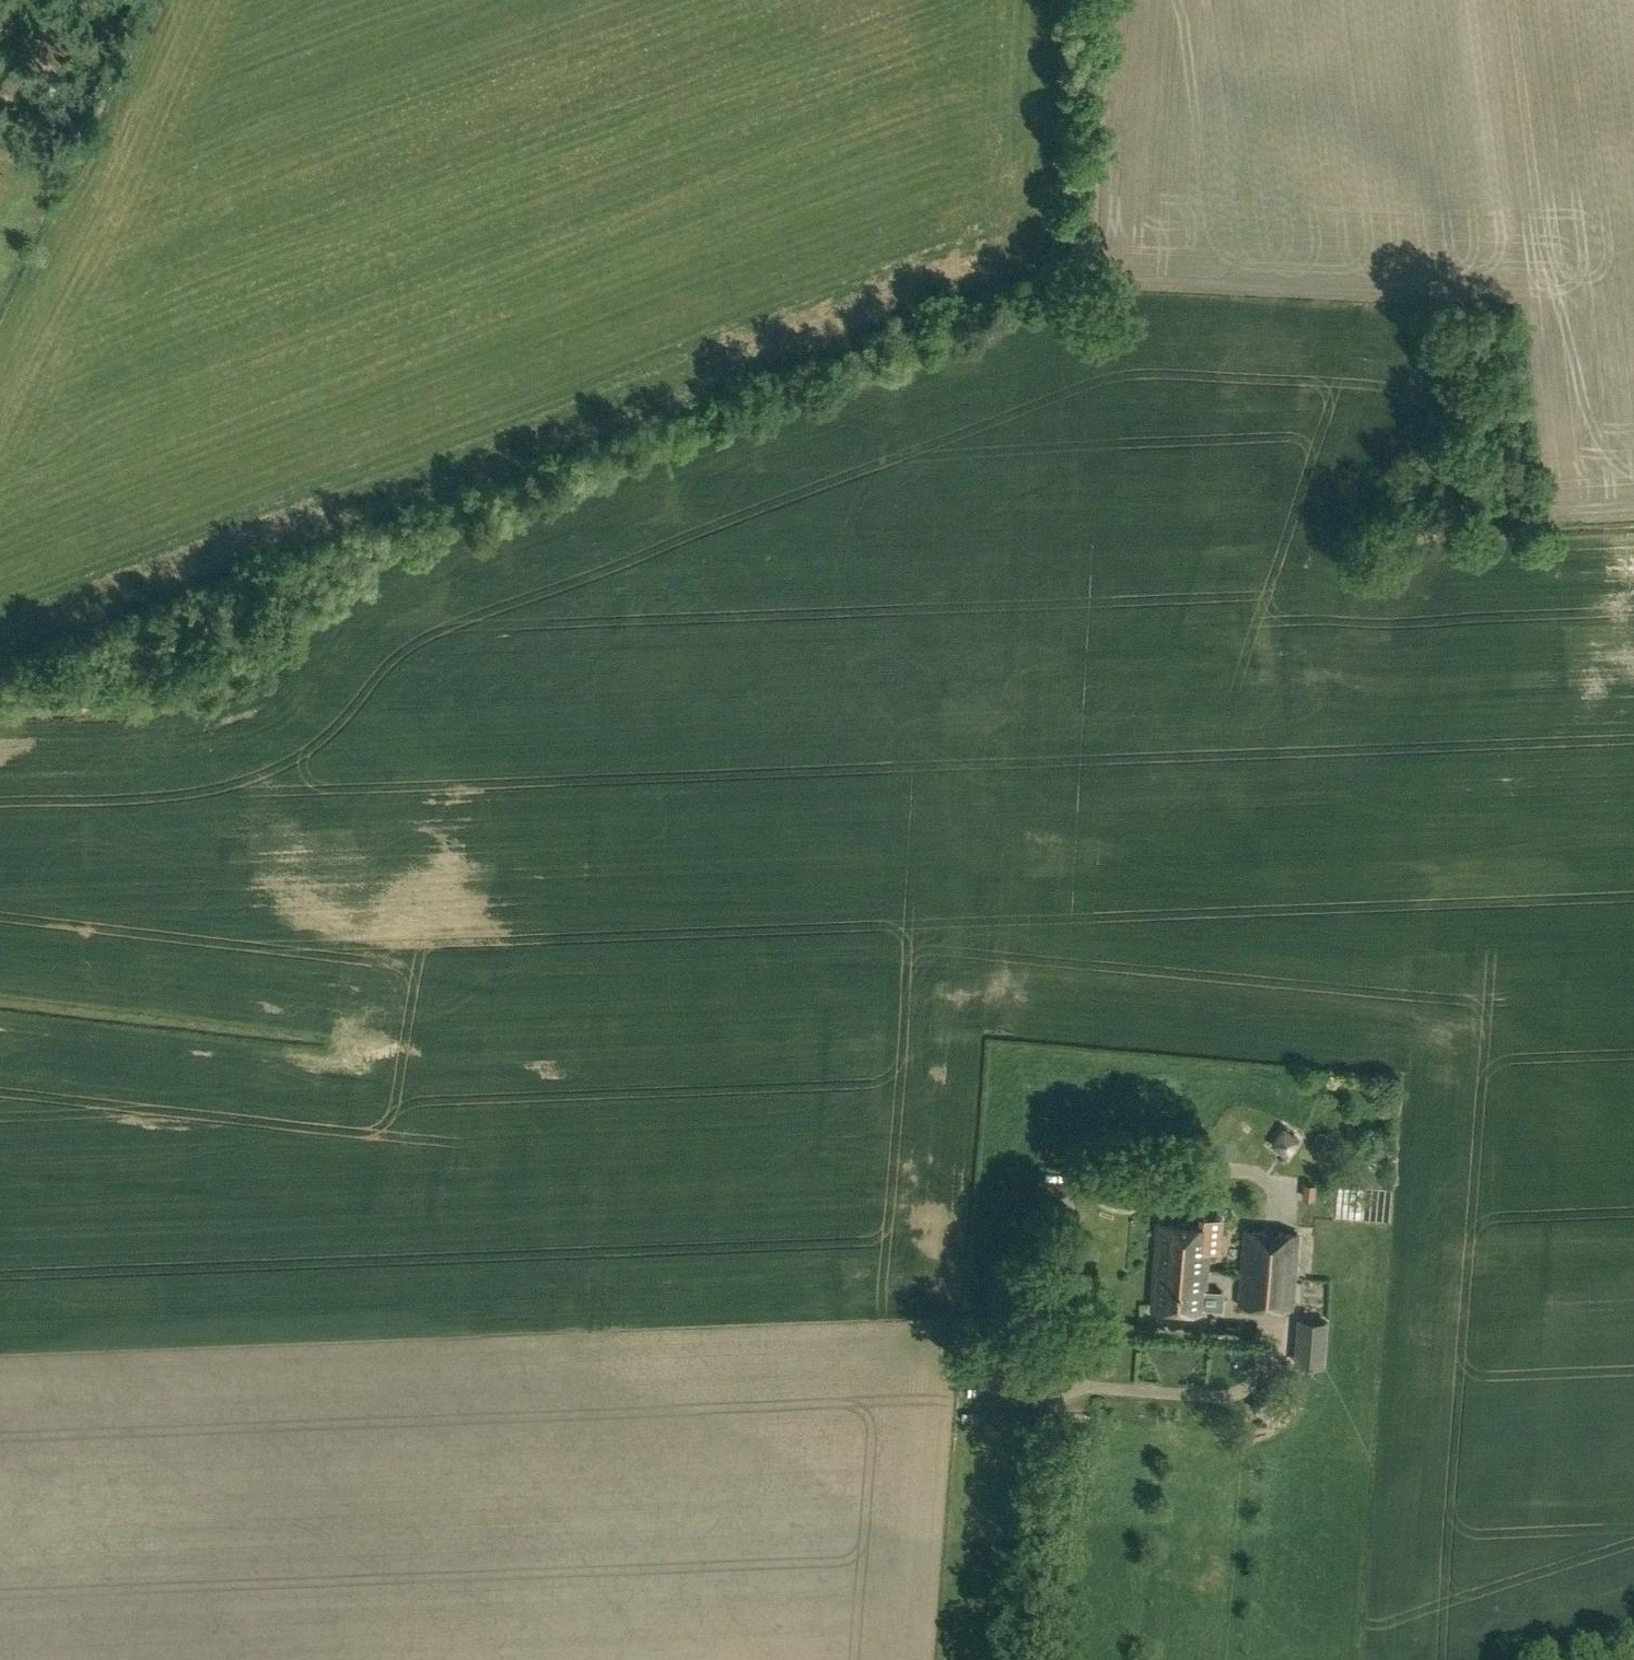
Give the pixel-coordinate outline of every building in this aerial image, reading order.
[(1264,1145),(1291,1164),(1307,1141),(1280,1122),(1264,1145)] [(1158,1223),(1154,1267),(1206,1270),(1210,1228),(1158,1223)] [(1245,1231),(1241,1272),(1295,1277),(1298,1235),(1245,1231)] [(1202,1313),(1206,1270),(1154,1267),(1150,1309),(1202,1313)] [(1292,1310),(1295,1277),(1241,1272),(1239,1305),(1292,1310)] [(1218,1314),(1234,1313),(1232,1290),(1217,1291),(1218,1314)] [(1323,1353),(1326,1322),(1304,1320),(1302,1352),(1323,1353)] [(1264,1420),(1282,1401),(1268,1387),(1250,1406),(1264,1420)]
